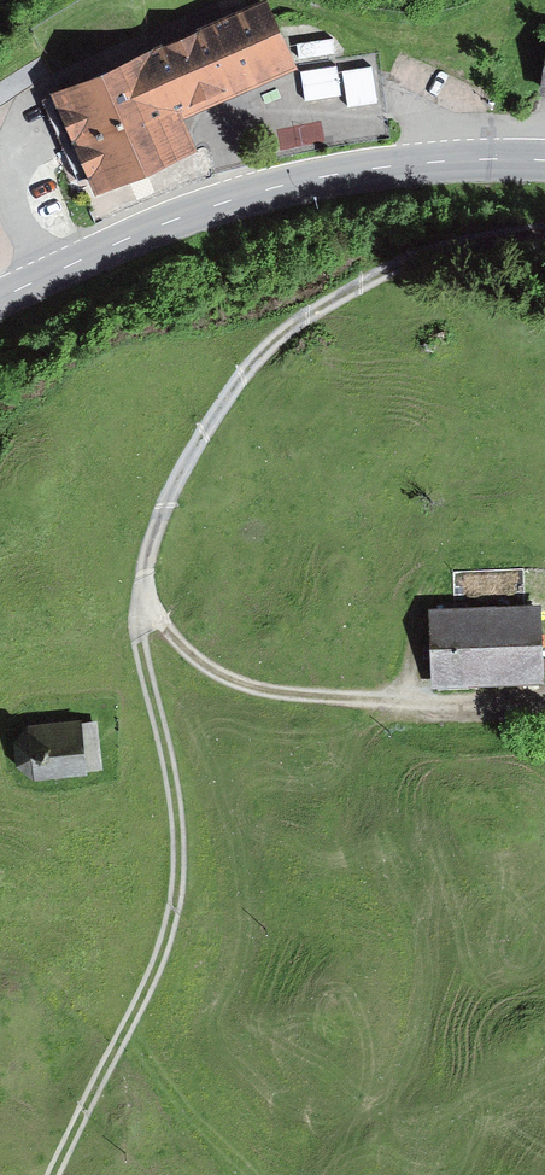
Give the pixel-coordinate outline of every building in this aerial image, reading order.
[(256,0),(45,95),(90,194),(193,148),(178,114),(286,65),(256,0)] [(345,69),(354,104),(385,95),(375,60),(345,69)] [(310,94),(344,90),(341,62),(307,66),(310,94)] [(539,671),(534,600),(432,608),(437,678),(539,671)] [(111,752),(106,707),(44,714),(29,730),(31,748),(48,759),(111,752)]
